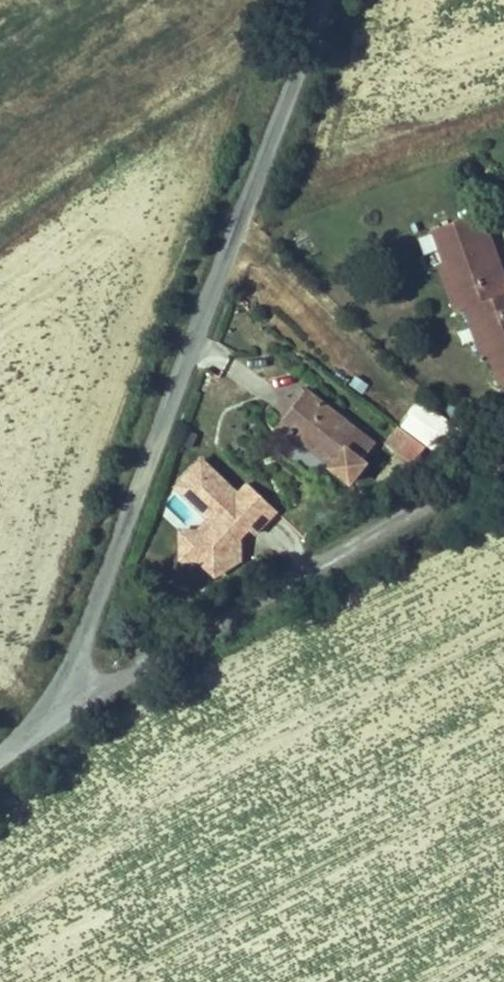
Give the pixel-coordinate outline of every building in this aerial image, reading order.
[(497,287),(488,251),(481,229),(440,239),(449,271),(456,297),(463,296),(469,316),(475,314),(482,335),(474,337),(479,354),(491,396),(503,392),(503,285),(497,287)] [(503,285),(503,284),(494,249),(488,251),(497,287),(503,285)] [(469,316),(463,296),(456,297),(449,271),(438,274),(451,321),(461,318),(469,316)] [(482,335),(475,314),(469,316),(461,318),(472,356),(479,354),(474,337),(482,335)] [(406,435),(398,452),(409,457),(417,441),(434,449),(450,417),(414,400),(399,432),(406,435)] [(284,449),(289,445),(347,504),(362,490),(357,485),(373,470),(310,406),(276,442),(284,449)] [(412,465),(426,448),(398,426),(384,443),(412,465)] [(170,547),(188,564),(191,560),(213,582),(280,512),(246,481),(238,490),(201,455),(171,486),(201,515),(170,547)]
